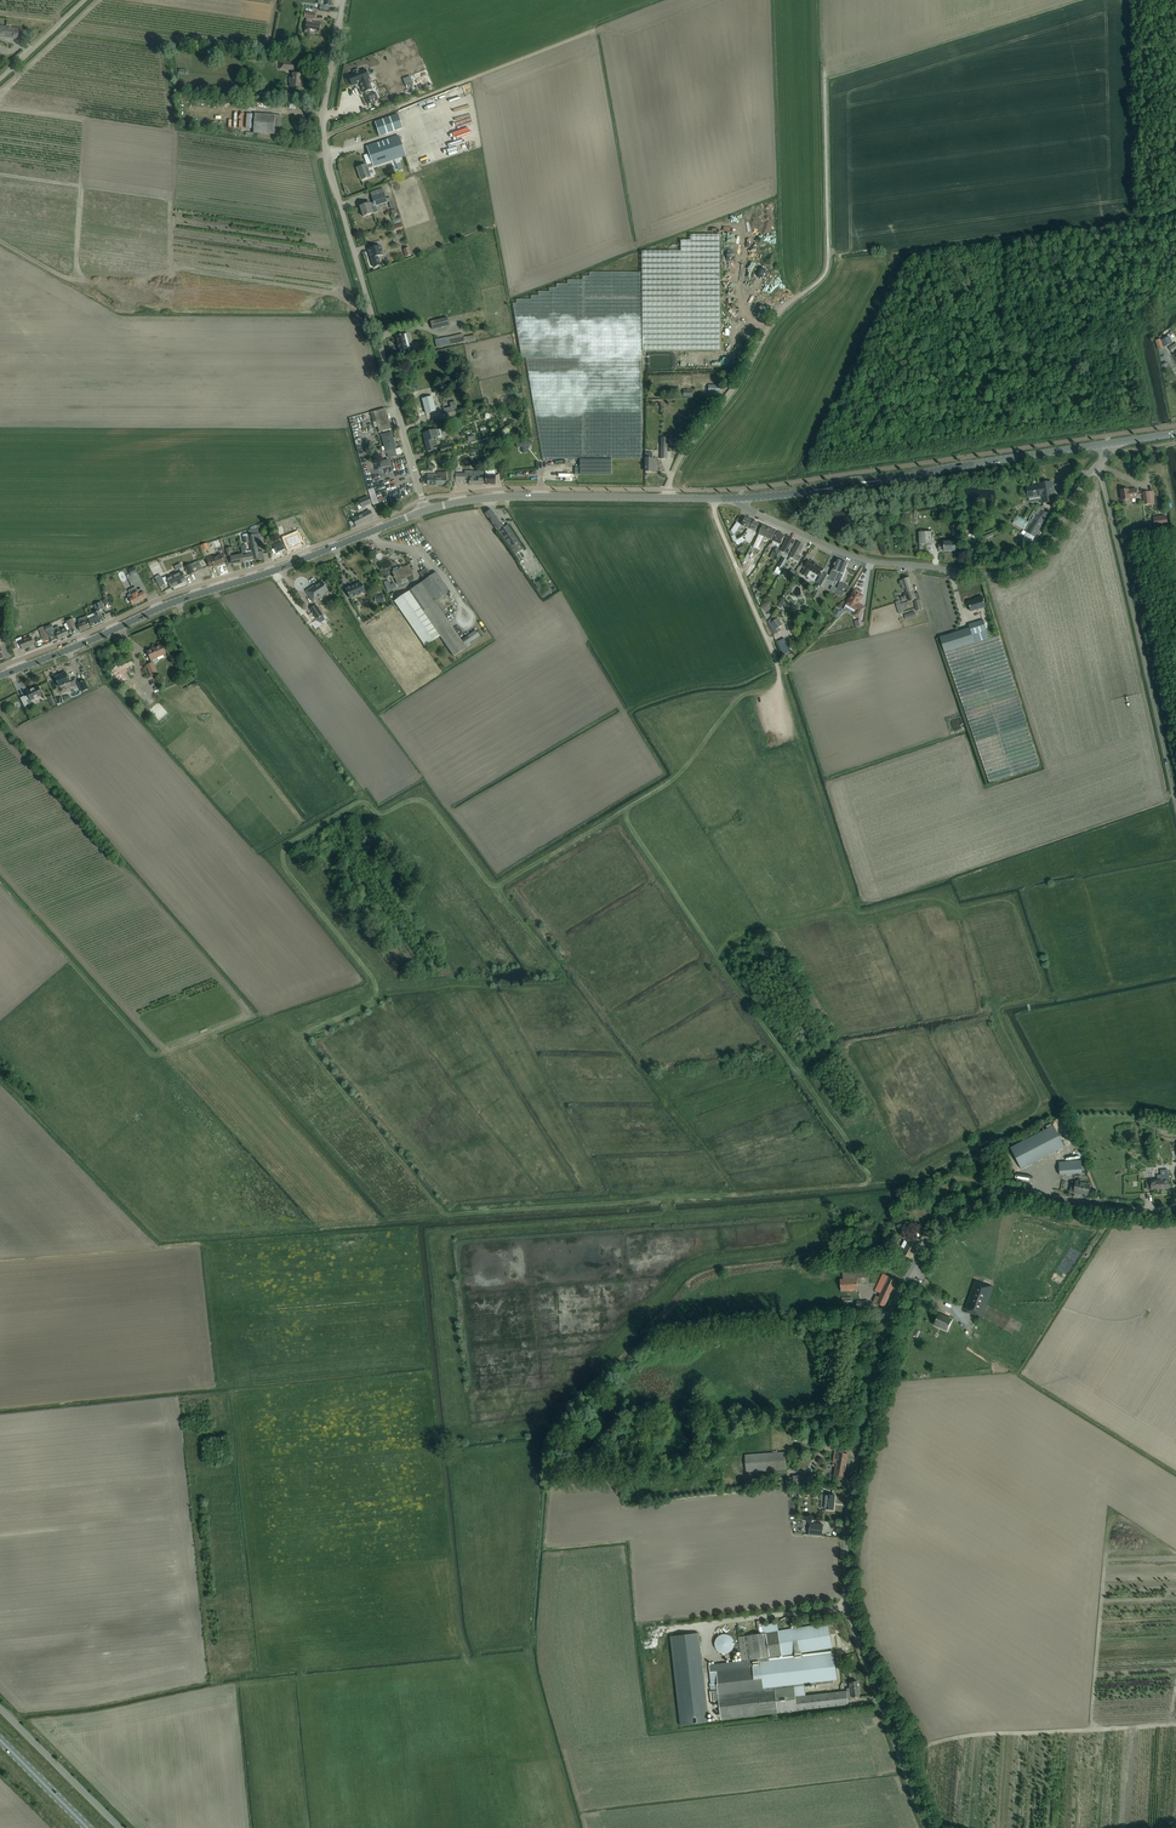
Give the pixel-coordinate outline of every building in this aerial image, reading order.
[(310,5),(309,12),(321,14),(322,8),(310,5)] [(305,32),(318,34),(320,24),(312,23),(312,19),(315,19),(316,14),(305,12),(304,18),(306,18),(306,22),(307,22),(305,32)] [(13,29),(1,27),(0,34),(0,36),(17,39),(19,29),(13,29)] [(294,63),(280,62),(279,68),(293,70),(294,63)] [(365,69),(348,75),(352,86),(360,83),(364,93),(365,92),(366,96),(365,96),(368,104),(378,100),(375,92),(370,93),(369,90),(372,89),(365,69)] [(301,74),(295,74),(293,73),(292,78),(289,78),(288,83),(292,83),(292,87),(301,88),(302,82),(300,82),(300,79),(302,79),(300,79),(301,74)] [(281,116),(275,115),(255,114),(253,133),(279,135),(281,116)] [(402,128),(398,114),(374,122),(379,135),(402,128)] [(399,136),(372,145),(367,147),(372,163),(367,165),(366,165),(357,168),(361,180),(371,177),(368,169),(373,167),(405,156),(399,136)] [(432,160),(439,158),(437,151),(431,153),(432,160)] [(362,210),(361,210),(363,217),(378,212),(376,206),(389,202),(392,209),(395,208),(393,201),(391,201),(390,198),(386,199),(384,193),(372,198),(373,202),(360,207),(360,208),(361,208),(362,210)] [(642,252),(642,351),(721,350),(720,235),(690,235),(690,241),(681,241),(681,252),(642,252)] [(380,245),(374,247),(368,249),(374,268),(381,266),(378,257),(383,255),(380,245)] [(403,249),(406,257),(412,255),(409,247),(403,249)] [(642,459),(642,453),(641,358),(640,272),(589,272),(589,276),(582,276),(582,280),(567,280),(567,284),(556,284),(556,288),(549,288),(549,292),(538,292),(538,296),(531,296),(531,299),(516,300),(516,303),(513,303),(521,358),(525,358),(542,459),(580,459),(611,459),(642,459)] [(432,329),(449,325),(447,317),(430,321),(432,329)] [(408,333),(402,335),(396,336),(401,355),(408,353),(405,343),(410,342),(408,333)] [(464,341),(463,337),(439,342),(440,347),(464,341)] [(1167,337),(1161,340),(1165,347),(1170,344),(1167,337)] [(1161,339),(1156,341),(1159,350),(1164,348),(1161,339)] [(436,411),(432,396),(422,399),(426,413),(436,411)] [(455,401),(449,403),(450,407),(443,409),(445,414),(457,411),(455,401)] [(385,408),(379,410),(370,412),(374,427),(377,426),(379,432),(390,429),(385,408)] [(434,440),(438,439),(443,437),(440,428),(423,433),(428,452),(434,450),(433,446),(435,446),(434,440)] [(388,434),(382,435),(381,435),(386,453),(387,453),(389,457),(396,456),(394,449),(393,450),(392,446),(395,445),(392,436),(389,437),(388,434)] [(531,445),(530,441),(516,443),(517,448),(522,447),(523,453),(525,453),(527,452),(526,446),(531,445)] [(450,444),(440,446),(442,454),(452,451),(450,444)] [(652,470),(656,470),(656,459),(653,458),(653,453),(645,453),(645,472),(652,472),(652,470)] [(611,459),(580,459),(580,475),(611,474),(611,459)] [(389,460),(383,462),(385,469),(387,468),(389,474),(392,473),(389,460)] [(465,474),(455,474),(455,475),(455,481),(469,481),(469,485),(484,485),(484,479),(483,479),(483,475),(483,471),(473,471),(474,475),(469,475),(469,476),(465,476),(465,474)] [(427,485),(446,485),(446,472),(437,472),(437,474),(427,474),(427,485)] [(495,485),(495,478),(494,478),(494,475),(485,476),(485,479),(485,485),(495,485)] [(1027,487),(1028,488),(1026,488),(1025,488),(1024,488),(1024,489),(1023,490),(1022,491),(1022,493),(1022,494),(1023,494),(1023,495),(1024,496),(1025,497),(1027,497),(1029,497),(1030,501),(1041,499),(1042,502),(1054,501),(1051,483),(1039,484),(1039,485),(1027,487)] [(377,485),(372,487),(377,503),(383,501),(377,485)] [(1138,498),(1137,495),(1136,489),(1132,489),(1132,490),(1128,490),(1128,489),(1121,490),(1122,500),(1130,499),(1138,498)] [(1150,492),(1143,493),(1145,504),(1151,503),(1150,492)] [(371,504),(368,496),(359,500),(362,508),(371,504)] [(1017,516),(1013,522),(1027,531),(1023,539),(1028,544),(1030,540),(1032,541),(1034,538),(1045,520),(1044,520),(1038,516),(1044,506),(1040,506),(1036,513),(1034,511),(1029,519),(1030,519),(1029,522),(1017,516)] [(504,531),(494,515),(491,510),(485,513),(489,518),(499,534),(518,563),(522,560),(517,553),(523,549),(510,527),(504,531)] [(373,517),(370,511),(353,519),(356,526),(373,517)] [(1167,516),(1154,518),(1155,526),(1168,524),(1167,516)] [(746,538),(754,521),(745,517),(745,518),(746,518),(743,526),(747,527),(746,528),(748,529),(747,532),(746,532),(742,536),(745,538),(746,538)] [(745,538),(746,538),(745,540),(742,537),(735,541),(738,545),(745,540),(745,541),(749,543),(753,534),(751,533),(752,530),(758,533),(761,527),(759,525),(759,524),(754,521),(746,538),(745,538)] [(737,522),(731,530),(734,534),(741,524),(737,522)] [(764,526),(754,545),(759,547),(764,536),(773,540),(774,537),(777,532),(766,527),(764,526)] [(256,543),(261,542),(258,528),(248,530),(249,537),(250,542),(253,554),(254,560),(264,558),(263,551),(258,552),(256,543)] [(770,557),(775,560),(782,548),(779,547),(780,544),(781,545),(782,541),(785,536),(778,532),(775,538),(772,545),(775,546),(770,557)] [(932,544),(932,538),(931,532),(919,532),(919,544),(932,544)] [(297,534),(285,539),(289,548),(301,542),(297,534)] [(272,537),(267,542),(270,546),(275,541),(272,537)] [(788,537),(785,543),(781,551),(788,555),(792,546),(795,541),(788,537)] [(282,542),(273,546),(276,553),(285,549),(282,542)] [(798,542),(795,547),(790,556),(799,561),(801,557),(799,555),(804,545),(798,542)] [(956,551),(956,545),(956,542),(944,542),(944,545),(939,545),(939,550),(944,550),(944,551),(956,551)] [(763,544),(757,553),(762,556),(768,547),(763,544)] [(243,556),(244,562),(253,560),(252,554),(246,555),(245,551),(247,551),(245,545),(241,546),(243,556)] [(232,565),(244,562),(243,556),(241,546),(240,546),(242,554),(231,557),(232,565)] [(224,563),(222,557),(221,555),(211,559),(211,557),(206,558),(210,567),(214,566),(214,567),(224,563)] [(788,560),(783,558),(778,567),(782,570),(788,560)] [(835,580),(842,561),(837,559),(835,565),(833,570),(832,570),(829,575),(825,573),(825,574),(819,584),(818,585),(824,588),(826,583),(833,586),(835,580)] [(817,582),(819,584),(825,574),(823,572),(825,568),(815,563),(809,560),(808,560),(803,568),(805,569),(804,571),(802,574),(807,577),(809,573),(810,571),(820,576),(817,582)] [(835,580),(840,582),(843,574),(844,574),(848,563),(842,561),(835,580)] [(189,575),(194,573),(190,564),(185,567),(189,575)] [(394,572),(392,572),(394,576),(394,578),(395,577),(397,585),(401,583),(400,580),(406,578),(413,575),(411,571),(409,565),(404,568),(401,569),(399,570),(398,567),(393,569),(394,572)] [(476,630),(461,640),(443,614),(447,612),(445,609),(453,604),(450,601),(454,598),(436,572),(431,576),(426,569),(420,573),(425,580),(403,595),(394,601),(425,646),(440,636),(454,656),(481,638),(476,630)] [(792,569),(787,577),(791,580),(796,571),(792,569)] [(186,581),(184,575),(182,572),(176,575),(175,573),(166,577),(168,583),(171,588),(186,581)] [(903,589),(906,588),(907,593),(909,601),(915,599),(916,601),(914,601),(917,611),(922,610),(920,600),(918,593),(914,594),(913,591),(914,591),(911,583),(909,577),(900,580),(899,582),(900,585),(902,586),(903,589)] [(165,585),(161,578),(156,581),(160,588),(165,585)] [(328,590),(326,587),(322,582),(315,586),(306,591),(313,602),(319,598),(318,597),(328,590)] [(365,591),(364,588),(361,583),(350,587),(346,589),(346,590),(350,598),(365,591)] [(141,588),(137,591),(135,587),(128,591),(130,594),(128,596),(128,597),(126,598),(126,600),(127,602),(129,603),(131,602),(132,605),(146,597),(143,592),(141,588)] [(815,590),(811,598),(816,601),(821,593),(815,590)] [(854,591),(846,605),(856,610),(853,616),(859,619),(865,608),(858,604),(863,596),(854,591)] [(985,607),(984,602),(982,596),(977,598),(978,599),(968,602),(971,611),(985,607)] [(95,613),(87,617),(89,621),(91,627),(104,621),(99,611),(104,609),(102,603),(101,602),(94,605),(97,612),(95,613)] [(765,603),(761,608),(766,612),(771,607),(765,603)] [(316,605),(310,609),(317,619),(323,615),(316,605)] [(906,620),(917,616),(915,611),(904,615),(906,620)] [(90,627),(87,621),(89,621),(86,616),(77,620),(80,625),(78,625),(80,631),(90,627)] [(75,627),(72,619),(66,622),(69,629),(75,627)] [(778,619),(771,623),(777,633),(781,630),(779,628),(782,626),(778,619)] [(999,635),(990,638),(984,619),(968,625),(969,627),(940,637),(989,781),(1039,766),(999,635)] [(69,635),(66,630),(66,629),(60,631),(58,626),(53,628),(51,625),(44,628),(47,634),(48,634),(49,636),(51,642),(57,639),(53,630),(54,629),(58,640),(69,635)] [(44,627),(38,629),(40,634),(43,641),(49,638),(46,632),(44,627)] [(34,645),(32,639),(31,637),(23,641),(21,637),(16,640),(16,641),(12,642),(14,650),(18,648),(18,647),(21,646),(22,650),(34,645)] [(166,654),(164,650),(162,644),(154,648),(154,649),(147,652),(151,660),(152,663),(158,660),(157,657),(166,654)] [(132,661),(120,666),(121,670),(125,668),(133,665),(132,661)] [(151,677),(157,674),(152,663),(147,665),(151,677)] [(118,668),(111,673),(118,681),(121,679),(124,683),(127,680),(124,675),(118,668)] [(62,674),(54,677),(58,687),(70,682),(66,672),(62,674)] [(89,690),(85,680),(78,683),(82,692),(89,690)] [(42,695),(38,687),(26,692),(28,695),(25,697),(24,696),(20,698),(24,706),(28,704),(27,701),(30,699),(30,701),(34,699),(34,700),(39,698),(39,697),(42,695)] [(51,695),(47,697),(51,706),(55,704),(51,695)] [(1065,1147),(1054,1125),(1010,1147),(1022,1169),(1065,1147)] [(1158,1143),(1160,1164),(1175,1162),(1175,1141),(1158,1143)] [(1081,1160),(1059,1162),(1060,1175),(1082,1173),(1081,1160)] [(1160,1180),(1151,1181),(1152,1190),(1170,1188),(1169,1174),(1161,1175),(1162,1178),(1160,1178),(1160,1180)] [(1079,1193),(1088,1195),(1090,1184),(1082,1183),(1083,1181),(1082,1180),(1079,1180),(1078,1181),(1077,1182),(1076,1182),(1074,1193),(1079,1194),(1079,1193)] [(920,1240),(915,1237),(911,1236),(902,1254),(911,1258),(920,1240)] [(889,1243),(883,1240),(879,1248),(884,1251),(889,1243)] [(858,1283),(869,1283),(868,1271),(843,1272),(843,1279),(840,1279),(841,1291),(858,1290),(858,1283)] [(897,1280),(891,1278),(883,1274),(875,1291),(881,1293),(879,1297),(876,1296),(874,1302),(884,1307),(889,1297),(897,1280)] [(975,1281),(964,1311),(982,1317),(993,1287),(975,1281)] [(939,1314),(934,1325),(940,1327),(947,1331),(952,1320),(945,1316),(939,1314)] [(745,1454),(746,1472),(787,1469),(785,1452),(745,1454)] [(848,1454),(842,1453),(835,1452),(833,1462),(837,1463),(835,1475),(844,1477),(848,1454)] [(818,1475),(793,1476),(793,1478),(786,1478),(786,1483),(793,1483),(798,1483),(798,1487),(814,1486),(813,1481),(818,1481),(818,1475)] [(835,1495),(829,1495),(826,1494),(824,1509),(832,1510),(833,1503),(834,1503),(835,1495)] [(810,1523),(809,1534),(820,1535),(822,1536),(823,1525),(821,1524),(815,1524),(810,1523)] [(722,1719),(849,1704),(848,1697),(860,1696),(859,1686),(858,1686),(857,1681),(850,1682),(850,1687),(852,1687),(852,1692),(848,1693),(847,1691),(806,1695),(805,1686),(833,1682),(834,1680),(835,1679),(833,1653),(769,1659),(769,1657),(831,1648),(828,1623),(738,1637),(741,1661),(709,1665),(710,1673),(716,1672),(718,1684),(710,1685),(712,1703),(719,1702),(722,1719)] [(680,1725),(709,1722),(699,1634),(670,1637),(680,1725)] [(716,1640),(715,1642),(715,1643),(715,1645),(716,1648),(718,1651),(720,1652),(722,1653),(725,1654),(728,1653),(730,1652),(731,1651),(733,1649),(734,1646),(734,1643),(734,1640),(732,1637),(730,1636),(727,1634),(723,1634),(720,1635),(718,1637),(717,1638),(716,1640)]
